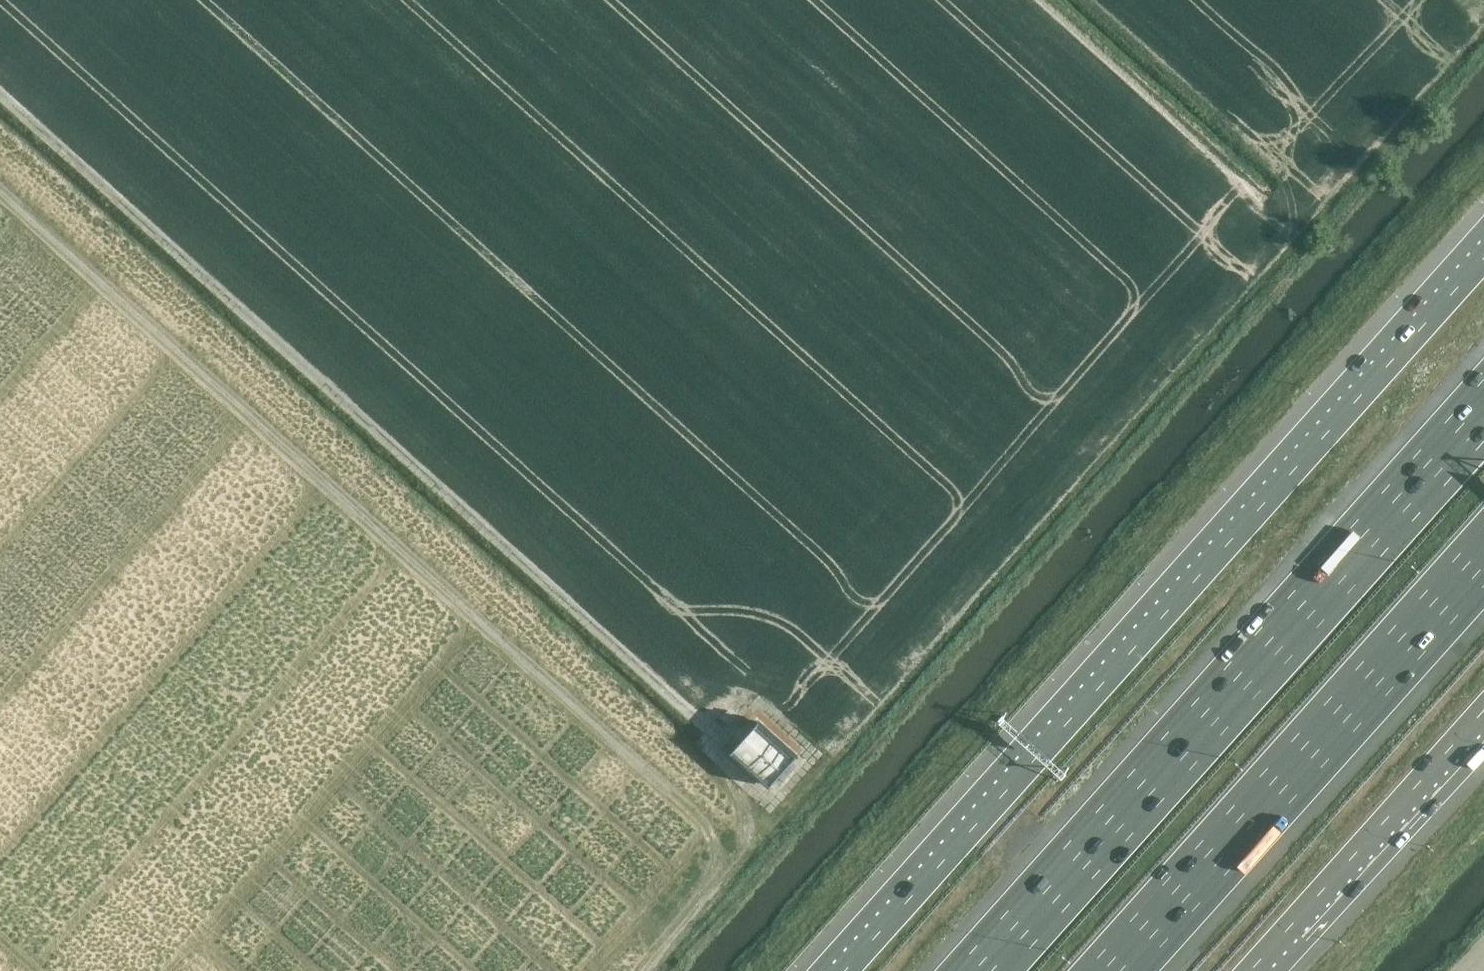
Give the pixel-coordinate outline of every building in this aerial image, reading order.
[(768,782),(794,754),(757,721),(731,749),(768,782)]
